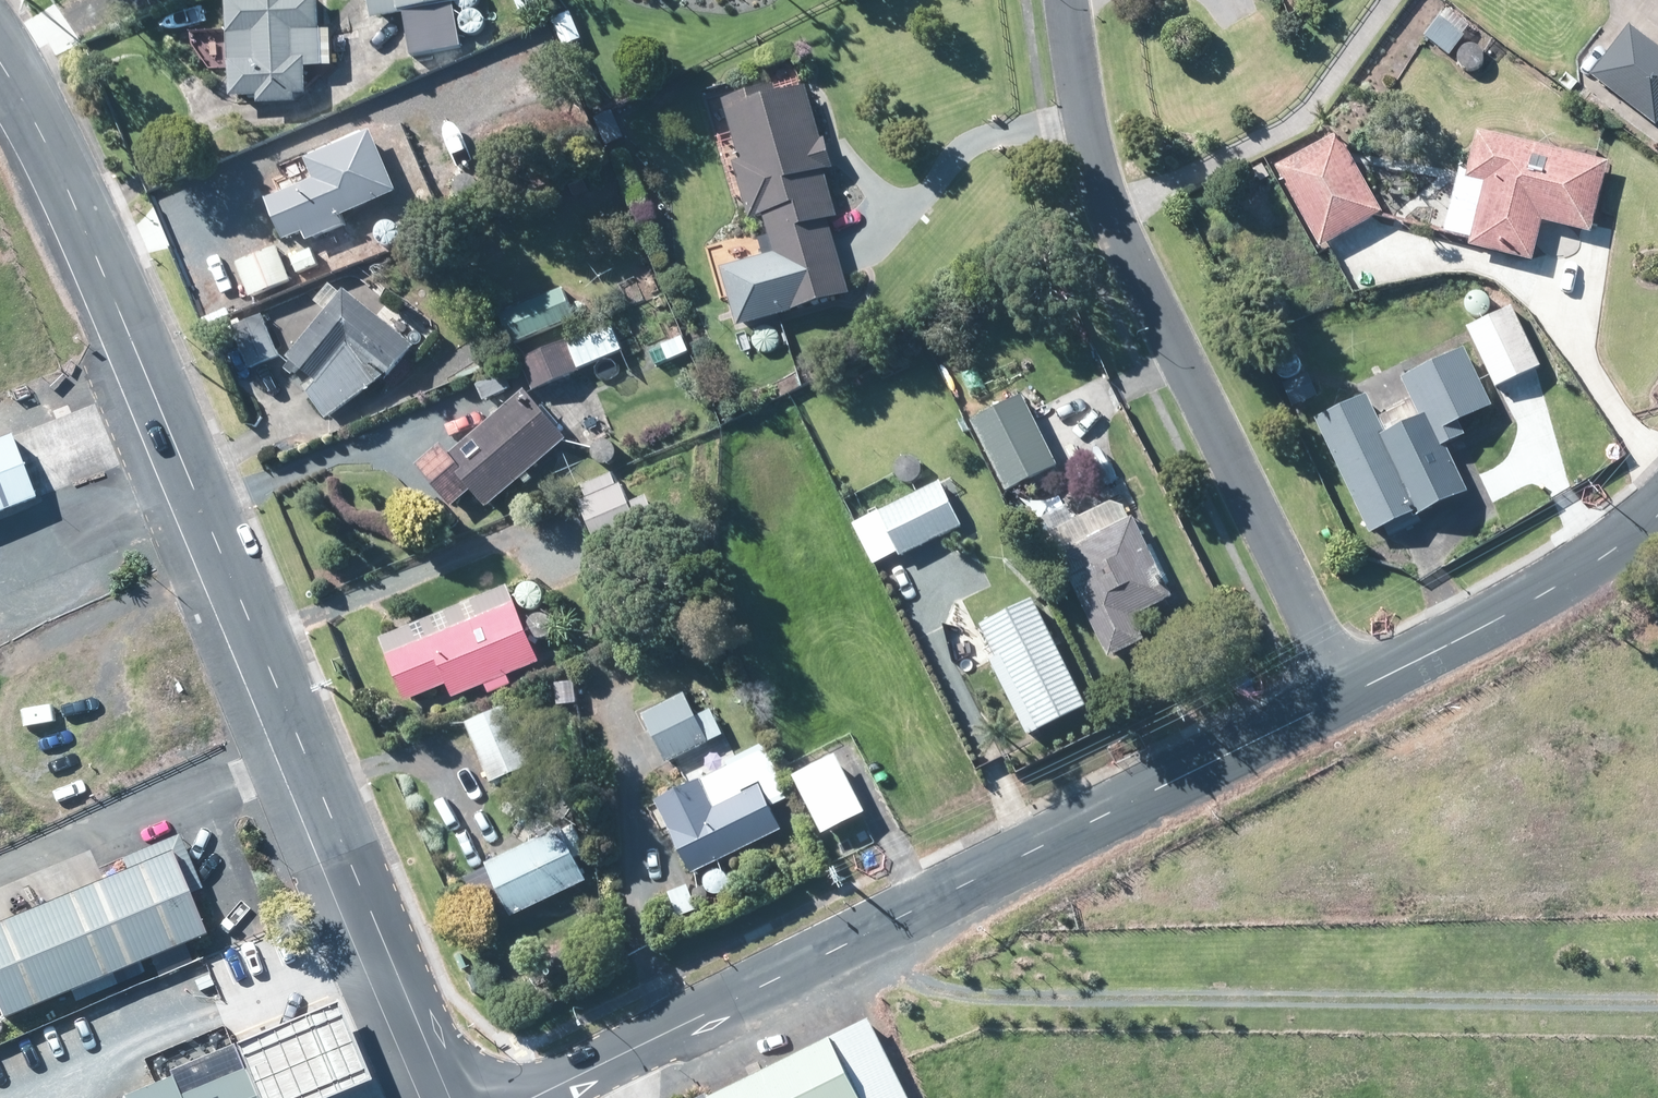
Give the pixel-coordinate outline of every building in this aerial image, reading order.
[(238,84),(319,83),(318,0),(237,0),(238,84)] [(411,53),(458,51),(454,6),(467,4),(467,0),(407,0),(411,53)] [(1629,105),(1657,126),(1657,64),(1629,105)] [(813,72),(725,95),(777,309),(853,299),(813,72)] [(316,164),(322,178),(275,199),(296,247),(361,218),(359,213),(405,192),(380,136),(316,164)] [(1605,170),(1479,144),(1457,248),(1542,265),(1548,235),(1589,244),(1605,170)] [(1342,146),(1280,159),(1335,249),(1386,218),(1342,146)] [(583,273),(495,313),(533,394),(621,355),(583,273)] [(335,424),(413,353),(345,288),(290,359),(318,380),(306,391),(335,424)] [(1504,303),(1303,415),(1377,548),(1473,495),(1442,439),(1548,381),(1504,303)] [(1030,383),(971,410),(1015,504),(1074,476),(1030,383)] [(512,388),(440,458),(493,513),(566,443),(512,388)] [(20,488),(0,440),(0,496),(20,488)] [(634,464),(571,488),(596,553),(659,529),(634,464)] [(943,484),(874,515),(896,566),(966,535),(943,484)] [(1200,632),(1132,501),(1055,541),(1123,671),(1200,632)] [(544,662),(512,589),(385,644),(417,716),(544,662)] [(1046,597),(990,624),(1043,731),(1099,704),(1046,597)] [(699,688),(643,713),(677,789),(733,762),(699,688)] [(515,697),(466,714),(494,794),(543,777),(515,697)] [(677,789),(658,799),(707,899),(808,851),(759,750),(733,762),(677,789)] [(848,757),(803,775),(829,843),(874,825),(848,757)] [(577,823),(491,860),(521,930),(607,893),(577,823)] [(192,934),(156,847),(0,911),(0,1012),(192,934)] [(269,1097),(357,1097),(374,1091),(341,1008),(248,1045),(269,1097)] [(860,1008),(664,1097),(902,1097),(860,1008)] [(221,1036),(98,1085),(103,1097),(246,1097),(221,1036)]
